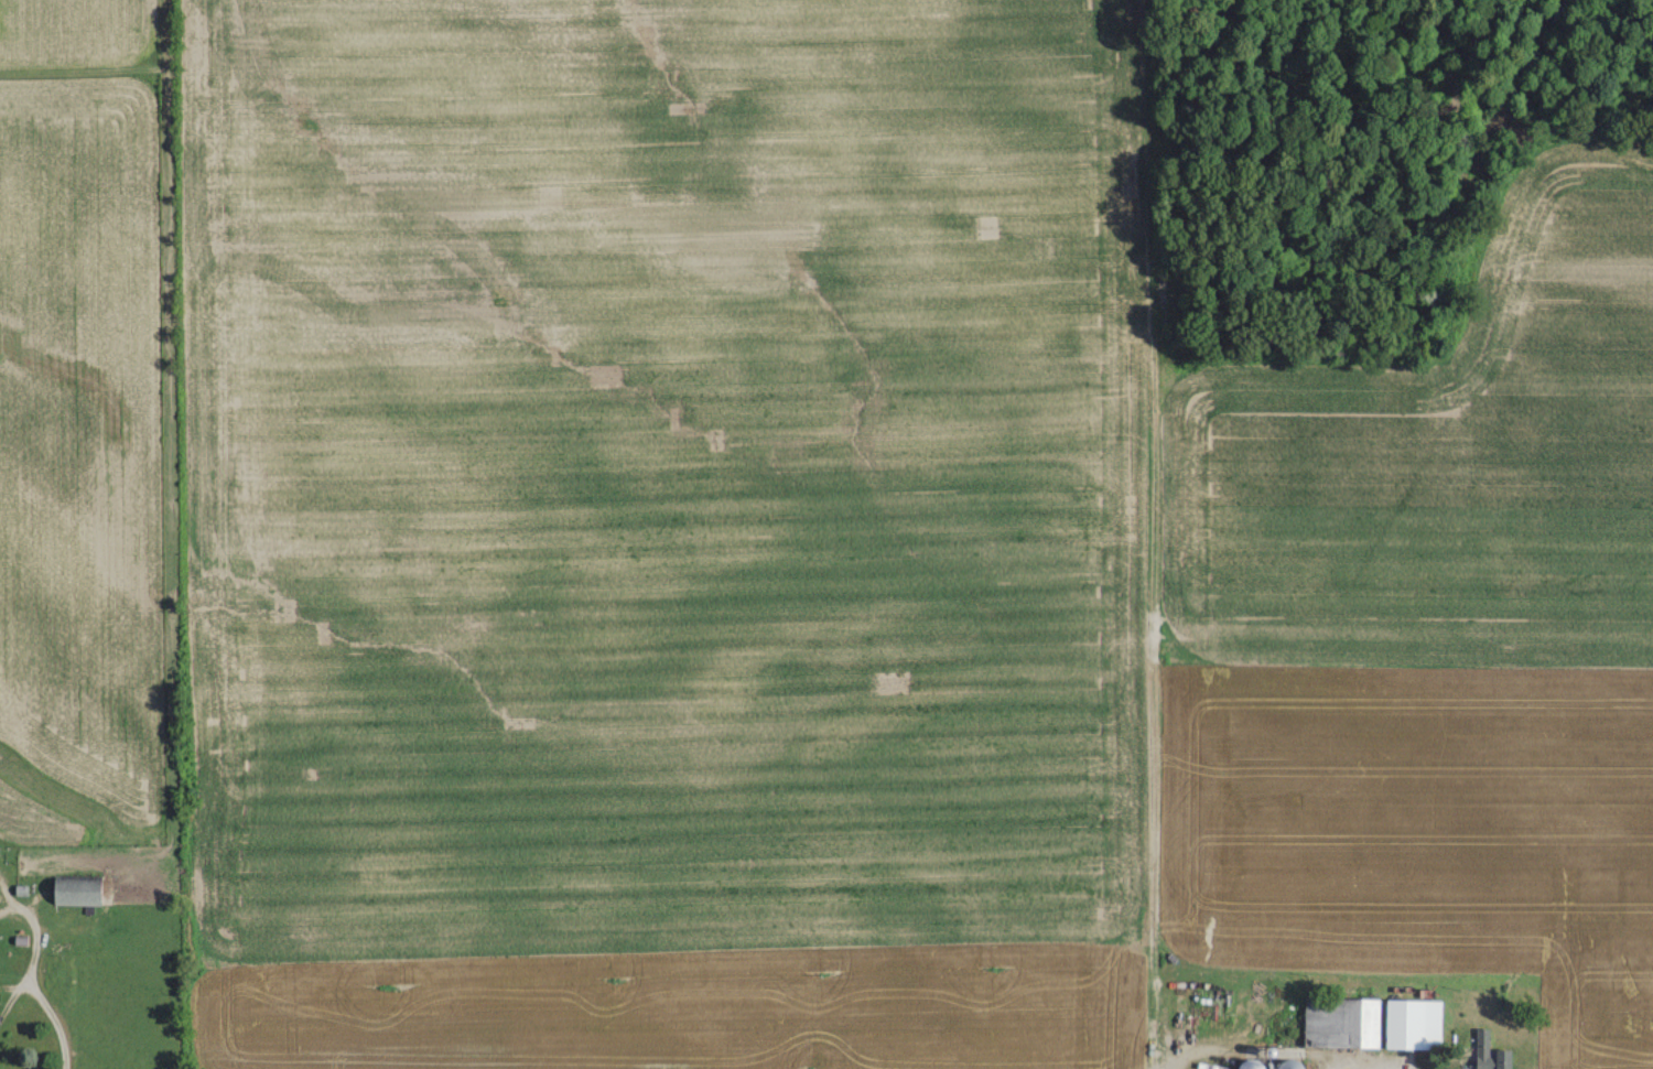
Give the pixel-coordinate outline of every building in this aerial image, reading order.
[(51,878),(51,905),(100,905),(100,878),(51,878)] [(1378,1047),(1378,1022),(1404,1022),(1405,998),(1304,997),(1303,1046),(1378,1047)] [(1510,1049),(1489,1049),(1489,1027),(1476,1027),(1476,1068),(1510,1068),(1510,1049)] [(1276,1060),(1276,1068),(1297,1068),(1297,1060),(1276,1060)]
